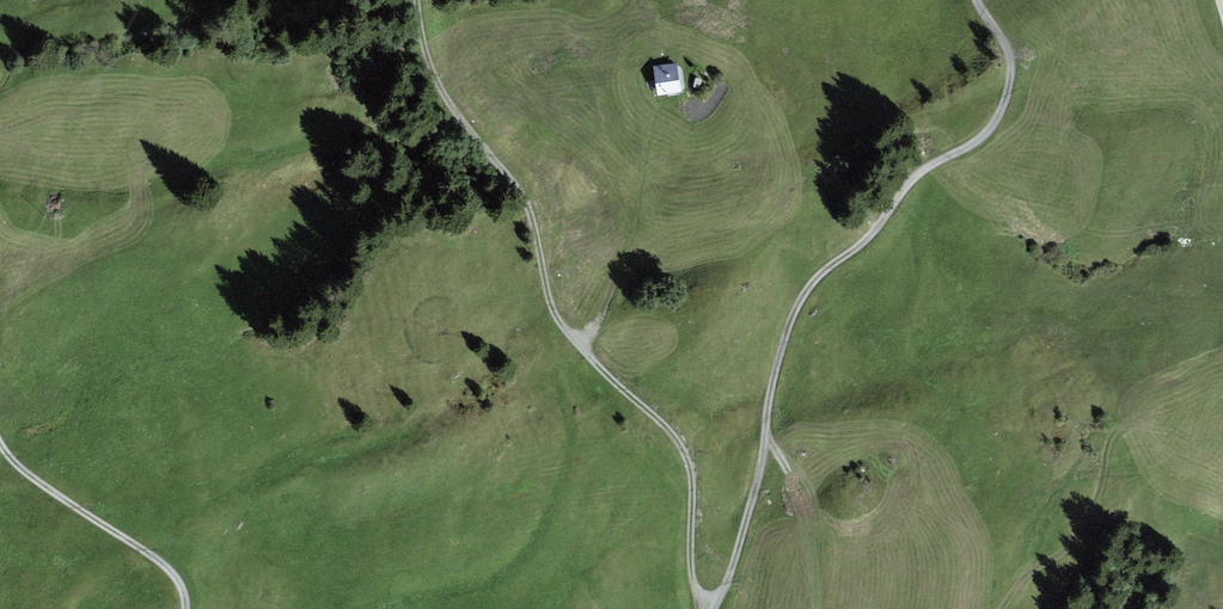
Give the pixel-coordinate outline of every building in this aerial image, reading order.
[(680,64),(654,68),(658,97),(684,93),(680,64)]
